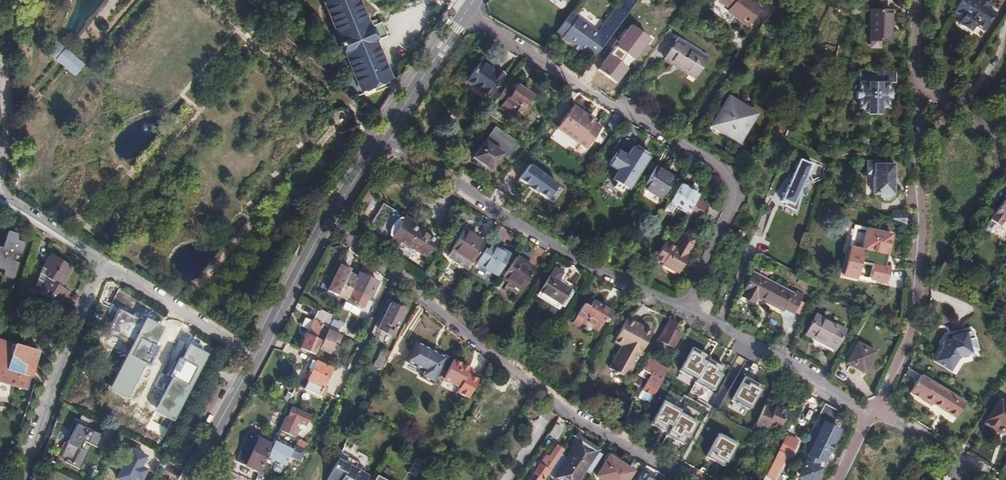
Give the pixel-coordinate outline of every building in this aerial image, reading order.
[(361,89),(390,77),(356,0),(334,0),(324,4),(361,89)] [(563,10),(570,0),(549,0),(563,10)] [(619,4),(629,11),(633,4),(628,0),(622,0),(619,4)] [(748,25),(760,8),(750,0),(720,0),(730,7),(728,10),(748,25)] [(856,2),(853,0),(844,0),(843,1),(842,0),(837,0),(835,3),(850,12),(856,2)] [(953,12),(962,18),(958,25),(971,33),(975,27),(977,23),(986,28),(995,14),(988,9),(986,8),(988,4),(982,0),(961,0),(953,12)] [(599,31),(578,16),(564,36),(594,58),(629,11),(619,4),(599,31)] [(869,39),(890,40),(891,10),(870,10),(869,39)] [(578,16),(572,12),(557,31),(564,36),(578,16)] [(977,23),(975,27),(984,32),(986,28),(977,23)] [(691,75),(696,78),(707,59),(691,49),(692,47),(677,38),(664,58),(679,67),(678,69),(690,77),(691,75)] [(55,56),(76,74),(85,63),(63,46),(55,56)] [(495,71),(482,62),(465,85),(487,101),(505,74),(497,68),(495,71)] [(896,72),(862,71),(862,88),(859,90),(858,99),(861,99),(861,109),(868,109),(869,113),(871,117),(878,117),(881,114),(881,109),(891,109),(891,84),(895,84),(896,72)] [(520,82),(513,77),(500,96),(506,100),(501,107),(514,117),(518,112),(523,115),(531,105),(529,103),(533,96),(520,87),(521,85),(520,82)] [(373,106),(375,107),(376,107),(377,106),(378,105),(379,103),(379,102),(378,100),(377,99),(375,99),(374,99),(372,100),(371,101),(371,102),(371,104),(372,105),(373,106)] [(723,137),(727,139),(726,145),(735,147),(738,134),(746,135),(749,119),(741,117),(739,113),(723,104),(708,130),(722,139),(723,137)] [(506,117),(492,107),(488,113),(502,123),(506,117)] [(560,128),(581,143),(582,142),(590,147),(603,129),(595,123),(596,122),(574,107),(560,128)] [(941,108),(932,113),(937,124),(946,120),(941,108)] [(627,128),(619,123),(611,136),(619,140),(627,128)] [(474,157),(491,169),(502,154),(508,158),(519,143),(495,126),(487,138),(497,144),(495,148),(485,142),(474,157)] [(636,146),(634,149),(646,156),(647,153),(636,146)] [(626,156),(620,152),(611,167),(618,171),(612,180),(617,182),(614,187),(621,192),(624,187),(629,190),(648,157),(646,156),(634,149),(632,147),(626,156)] [(611,167),(620,152),(618,151),(616,153),(615,153),(609,162),(611,163),(609,165),(611,167)] [(809,172),(812,164),(802,160),(802,161),(799,161),(797,162),(794,170),(792,169),(787,182),(789,182),(787,185),(786,185),(785,187),(786,188),(785,191),(784,190),(782,196),(786,198),(785,200),(795,206),(798,198),(797,197),(802,181),(801,180),(803,176),(804,177),(809,172)] [(882,201),(888,201),(891,199),(891,195),(892,195),(894,165),(880,163),(880,162),(867,161),(866,174),(873,175),(872,194),(879,195),(879,197),(882,201)] [(549,199),(559,181),(528,163),(518,182),(549,199)] [(675,177),(655,165),(643,186),(662,197),(675,177)] [(699,192),(681,182),(670,201),(688,211),(696,196),(699,192)] [(696,196),(688,211),(700,218),(709,203),(696,196)] [(989,221),(999,227),(1002,222),(1005,225),(1005,199),(989,221)] [(889,218),(903,223),(903,215),(889,214),(889,218)] [(390,242),(405,217),(404,217),(402,220),(391,238),(389,241),(390,242)] [(423,228),(405,217),(390,242),(398,247),(400,244),(426,260),(437,242),(421,232),(423,228)] [(902,229),(903,223),(889,218),(888,228),(902,229)] [(391,238),(402,220),(400,219),(397,220),(395,223),(393,225),(391,228),(390,232),(389,236),(389,237),(391,238)] [(871,280),(886,283),(889,267),(885,266),(891,234),(865,229),(860,250),(848,248),(842,276),(855,278),(859,262),(874,265),(871,280)] [(451,249),(473,263),(485,243),(464,230),(451,249)] [(0,251),(0,267),(5,268),(4,275),(3,276),(4,277),(4,278),(13,280),(14,280),(15,279),(15,278),(19,264),(19,263),(18,263),(14,261),(15,257),(19,258),(20,257),(21,257),(24,244),(24,243),(23,242),(15,240),(16,235),(15,234),(8,232),(6,232),(5,232),(5,233),(0,251)] [(665,242),(654,260),(662,265),(662,266),(678,274),(688,255),(687,254),(695,239),(685,235),(677,249),(665,242)] [(481,266),(498,275),(510,255),(492,245),(481,266)] [(38,291),(59,305),(68,291),(61,286),(73,267),(52,254),(43,268),(50,272),(38,291)] [(534,270),(516,257),(503,277),(521,289),(534,270)] [(559,309),(573,287),(560,279),(565,271),(556,265),(537,295),(559,309)] [(340,298),(351,275),(347,273),(348,270),(340,266),(327,292),(340,298)] [(759,295),(783,308),(793,291),(755,270),(741,294),(755,302),(759,295)] [(356,278),(351,275),(340,298),(345,301),(347,298),(350,300),(349,302),(363,308),(368,297),(370,298),(377,283),(358,274),(356,278)] [(378,299),(386,283),(380,280),(373,297),(378,299)] [(573,287),(559,309),(563,312),(573,296),(570,294),(573,287)] [(604,320),(607,321),(612,313),(592,301),(590,303),(587,301),(582,308),(581,307),(571,323),(582,330),(586,324),(591,327),(590,328),(597,332),(603,322),(604,320)] [(378,328),(392,335),(404,311),(390,304),(378,328)] [(111,312),(98,307),(93,320),(107,324),(111,312)] [(332,316),(318,310),(311,325),(304,322),(300,331),(307,334),(300,349),(313,355),(332,316)] [(806,333),(835,349),(844,333),(815,317),(806,333)] [(330,328),(341,330),(343,321),(331,319),(330,328)] [(623,344),(622,346),(609,369),(615,373),(614,374),(617,376),(618,374),(624,377),(631,364),(635,365),(652,333),(626,319),(614,341),(619,345),(621,342),(623,344)] [(681,334),(678,332),(674,330),(675,327),(677,323),(670,319),(662,334),(658,341),(672,349),(676,343),(681,334)] [(334,342),(336,343),(337,343),(341,335),(329,329),(319,350),(328,354),(332,347),(334,342)] [(787,330),(783,338),(791,341),(795,334),(787,330)] [(942,345),(933,360),(949,371),(958,356),(960,356),(962,358),(967,356),(969,354),(971,353),(970,351),(978,350),(975,337),(974,337),(972,331),(951,336),(952,338),(944,340),(942,343),(942,345)] [(157,387),(174,397),(187,372),(180,368),(193,344),(173,333),(158,362),(167,367),(157,387)] [(402,336),(394,352),(404,357),(413,342),(402,336)] [(2,342),(0,349),(0,383),(29,390),(33,374),(34,370),(35,370),(35,369),(36,369),(40,351),(2,342)] [(418,378),(431,384),(445,358),(436,353),(435,356),(426,351),(427,349),(414,342),(404,362),(421,371),(418,378)] [(847,363),(864,372),(875,351),(857,342),(847,363)] [(382,370),(390,354),(382,350),(374,366),(382,370)] [(650,374),(638,398),(650,404),(668,367),(647,357),(641,370),(650,374)] [(663,407),(681,416),(687,404),(683,402),(687,394),(690,395),(692,390),(690,389),(693,383),(711,392),(706,402),(720,408),(736,376),(722,369),(721,372),(716,370),(714,372),(713,371),(714,369),(714,368),(711,367),(710,367),(709,369),(708,368),(709,365),(708,361),(704,363),(702,366),(686,358),(663,407)] [(333,365),(322,359),(319,364),(331,370),(333,365)] [(468,369),(453,360),(442,380),(459,388),(456,393),(467,398),(477,380),(466,374),(468,369)] [(331,370),(319,364),(313,361),(309,369),(312,370),(303,389),(318,397),(331,370)] [(631,364),(624,377),(627,379),(635,365),(631,364)] [(745,374),(730,398),(748,409),(763,385),(745,374)] [(931,403),(954,417),(964,402),(931,381),(920,398),(929,405),(931,403)] [(1005,404),(999,400),(983,423),(995,431),(995,430),(996,430),(996,431),(997,432),(997,433),(998,433),(999,433),(999,434),(1000,434),(1000,433),(1001,433),(1002,433),(1002,432),(1003,432),(1005,434),(1005,404)] [(839,412),(824,403),(804,447),(810,450),(808,455),(812,457),(809,463),(805,461),(798,474),(810,479),(815,479),(838,430),(831,427),(839,412)] [(764,405),(755,425),(765,429),(767,426),(779,432),(789,411),(777,405),(775,409),(764,405)] [(809,421),(814,412),(815,409),(809,406),(803,418),(809,422),(809,421)] [(290,408),(280,431),(288,435),(294,438),(301,423),(303,424),(302,428),(304,429),(309,416),(290,408)] [(83,414),(78,423),(86,428),(92,419),(83,414)] [(73,431),(56,422),(48,443),(62,451),(60,455),(65,458),(64,461),(78,469),(85,456),(85,451),(80,448),(83,441),(96,448),(102,436),(86,428),(78,423),(73,431)] [(548,434),(554,438),(560,429),(554,425),(548,434)] [(718,432),(706,457),(725,466),(737,441),(718,432)] [(259,471),(269,476),(268,478),(272,479),(276,479),(278,479),(283,469),(293,474),(299,461),(304,450),(296,447),(295,446),(275,437),(272,445),(270,448),(261,468),(259,471)] [(245,465),(259,471),(261,468),(270,448),(272,445),(257,438),(245,465)] [(764,479),(773,479),(785,454),(789,456),(796,441),(791,438),(790,441),(784,438),(764,479)] [(578,440),(567,459),(583,469),(594,450),(578,440)] [(562,451),(556,447),(542,468),(539,466),(533,475),(537,478),(535,479),(543,479),(562,451)] [(602,455),(594,450),(583,469),(590,473),(602,455)] [(567,459),(560,455),(552,468),(559,472),(567,459)] [(602,479),(627,479),(632,472),(609,456),(596,476),(602,479)] [(567,459),(559,472),(554,479),(577,479),(583,469),(567,459)] [(327,479),(375,479),(368,476),(367,478),(358,473),(360,469),(349,463),(348,466),(337,460),(327,479)] [(552,468),(550,472),(547,476),(553,479),(554,479),(559,472),(552,468)]
